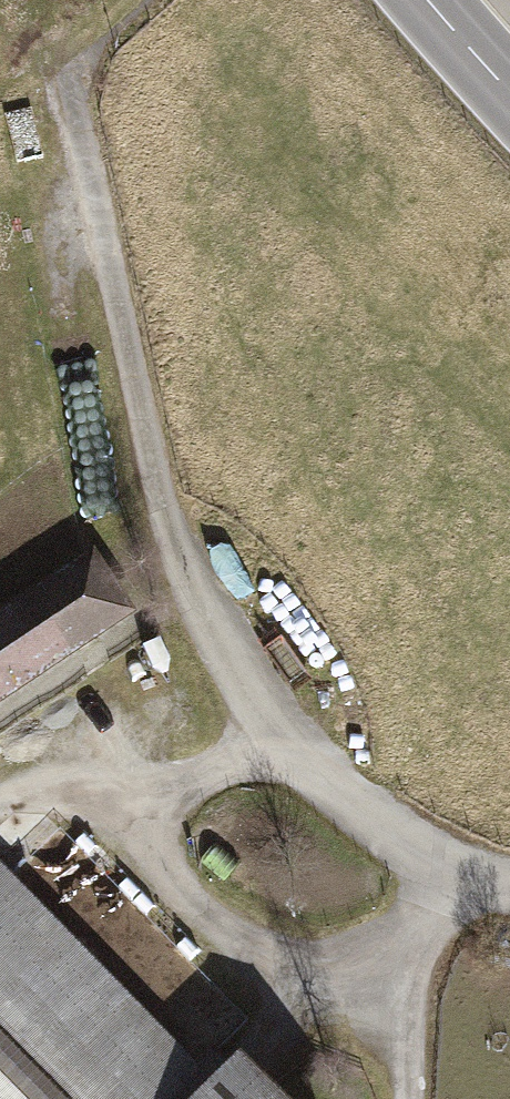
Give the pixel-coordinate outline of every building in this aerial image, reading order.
[(0,611),(0,703),(135,613),(92,549),(0,611)] [(216,1053),(245,1025),(47,823),(0,868),(0,1098),(262,1098),(216,1053)]
